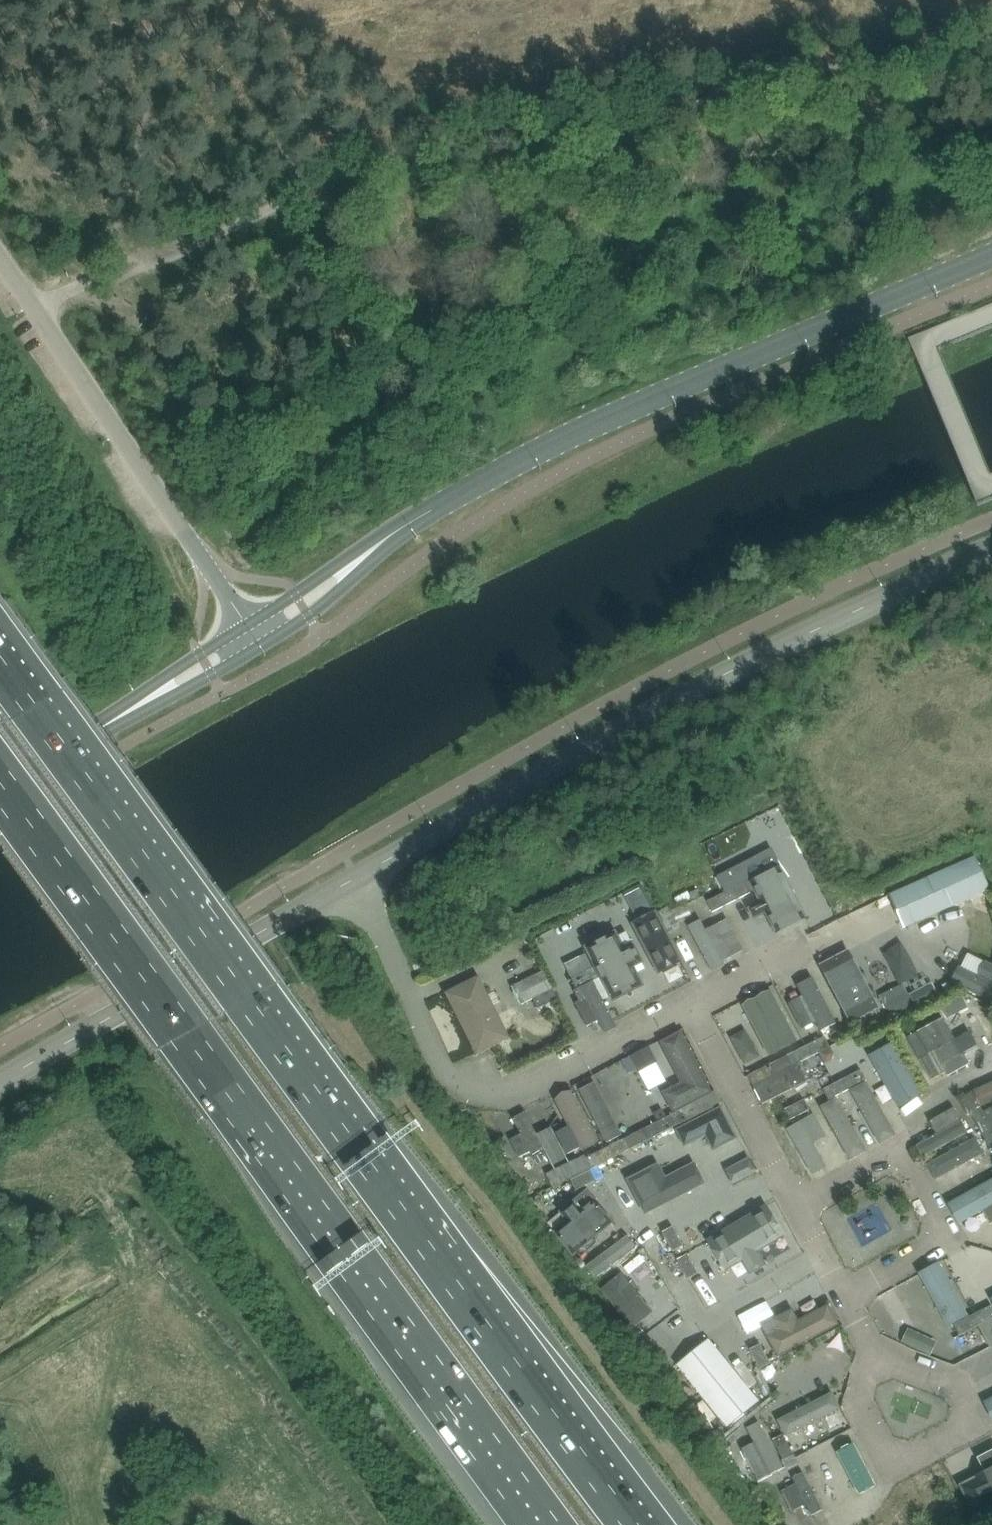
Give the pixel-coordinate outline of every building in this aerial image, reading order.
[(975,856),(890,895),(905,928),(991,890),(975,856)] [(776,870),(755,881),(783,934),(803,924),(776,870)] [(746,883),(727,892),(732,903),(751,893),(746,883)] [(727,892),(708,902),(713,912),(732,903),(727,892)] [(976,898),(979,903),(989,906),(991,905),(991,898),(989,892),(976,898)] [(429,916),(420,920),(423,930),(433,926),(429,916)] [(701,920),(688,928),(711,973),(747,954),(729,919),(707,931),(701,920)] [(613,938),(589,950),(616,1002),(642,988),(630,967),(639,963),(633,950),(622,955),(613,938)] [(849,951),(819,967),(850,1026),(880,1010),(849,951)] [(961,968),(952,984),(991,1004),(991,966),(984,962),(977,976),(961,968)] [(592,969),(572,978),(572,979),(576,988),(593,980),(596,979),(599,977),(595,968),(593,968),(592,969)] [(542,971),(512,987),(521,1005),(531,999),(531,998),(551,989),(553,987),(544,971),(542,971)] [(480,977),(445,993),(476,1057),(510,1041),(480,977)] [(814,978),(797,987),(802,998),(791,1003),(804,1030),(815,1024),(820,1034),(836,1026),(814,978)] [(593,982),(569,994),(586,1028),(598,1022),(605,1035),(617,1029),(593,982)] [(932,982),(910,994),(918,1007),(939,996),(932,982)] [(551,989),(531,998),(531,999),(535,1008),(555,998),(551,989)] [(801,1048),(772,991),(742,1006),(771,1063),(801,1048)] [(961,994),(941,1005),(948,1018),(968,1008),(961,994)] [(908,997),(887,1007),(894,1021),(915,1011),(908,997)] [(943,1019),(916,1035),(928,1055),(942,1080),(969,1065),(943,1019)] [(746,1029),(731,1036),(746,1064),(760,1056),(746,1029)] [(680,1085),(663,1094),(673,1113),(713,1092),(683,1034),(661,1046),(680,1085)] [(825,1037),(806,1046),(812,1057),(830,1047),(829,1045),(825,1037)] [(922,1097),(894,1044),(872,1055),(900,1109),(922,1097)] [(806,1046),(787,1056),(793,1066),(801,1062),(812,1057),(806,1046)] [(774,1076),(754,1086),(755,1087),(759,1096),(763,1104),(810,1080),(801,1062),(793,1066),(774,1076)] [(768,1066),(749,1076),(749,1077),(750,1077),(754,1086),(774,1076),(769,1066),(768,1066)] [(862,1071),(846,1079),(851,1089),(851,1090),(856,1087),(866,1082),(867,1081),(862,1071)] [(846,1080),(824,1091),(830,1101),(851,1090),(851,1089),(846,1079),(846,1080)] [(895,1136),(867,1083),(853,1090),(881,1143),(895,1136)] [(622,1137),(594,1084),(579,1091),(607,1145),(622,1137)] [(574,1092),(554,1100),(567,1129),(557,1134),(567,1157),(599,1143),(574,1092)] [(866,1150),(838,1097),(824,1105),(852,1158),(866,1150)] [(805,1100),(786,1111),(791,1120),(810,1110),(805,1100)] [(937,1135),(918,1145),(924,1156),(967,1132),(954,1108),(930,1122),(937,1135)] [(721,1109),(679,1130),(687,1146),(707,1136),(714,1150),(736,1139),(721,1109)] [(681,1110),(663,1119),(663,1121),(668,1129),(687,1120),(681,1110)] [(526,1114),(514,1120),(530,1156),(544,1150),(552,1167),(565,1161),(551,1130),(537,1137),(526,1114)] [(827,1138),(815,1116),(787,1130),(812,1177),(827,1169),(814,1145),(827,1138)] [(658,1121),(644,1129),(649,1139),(668,1129),(663,1121),(663,1119),(658,1121)] [(644,1129),(624,1139),(629,1149),(649,1139),(644,1129)] [(624,1139),(605,1148),(610,1158),(629,1149),(624,1139)] [(976,1140),(929,1165),(937,1180),(984,1155),(976,1140)] [(605,1148),(586,1158),(592,1168),(610,1158),(605,1148)] [(736,1184),(761,1171),(752,1155),(728,1168),(736,1184)] [(660,1165),(630,1180),(648,1215),(705,1186),(694,1165),(667,1178),(660,1165)] [(578,1176),(571,1179),(577,1190),(597,1180),(591,1169),(581,1174),(578,1176)] [(946,1206),(959,1228),(991,1209),(991,1180),(946,1206)] [(572,1225),(557,1237),(574,1256),(610,1227),(593,1207),(580,1218),(572,1209),(564,1216),(572,1225)] [(767,1207),(708,1242),(727,1275),(744,1264),(751,1276),(767,1267),(759,1254),(785,1239),(767,1207)] [(674,1226),(664,1232),(674,1251),(684,1245),(674,1226)] [(627,1238),(586,1269),(594,1280),(636,1249),(627,1238)] [(689,1253),(678,1259),(689,1278),(699,1272),(689,1253)] [(919,1275),(948,1331),(969,1320),(940,1264),(919,1275)] [(621,1275),(601,1291),(633,1330),(653,1314),(621,1275)] [(780,1332),(767,1339),(777,1357),(839,1325),(830,1307),(799,1323),(793,1311),(774,1320),(780,1332)] [(747,1345),(763,1339),(758,1325),(764,1323),(759,1311),(738,1318),(747,1345)] [(710,1343),(678,1369),(727,1429),(760,1404),(710,1343)] [(762,1344),(751,1350),(761,1369),(772,1364),(762,1344)] [(773,1365),(763,1370),(768,1380),(773,1377),(776,1370),(773,1365)] [(833,1395),(780,1420),(796,1453),(849,1427),(833,1395)] [(982,1405),(991,1424),(991,1400),(982,1405)] [(854,1444),(838,1453),(861,1496),(877,1487),(854,1444)] [(794,1453),(783,1458),(786,1464),(789,1469),(799,1463),(794,1453)] [(978,1460),(985,1473),(961,1486),(977,1516),(991,1508),(991,1453),(978,1460)] [(803,1472),(793,1478),(796,1484),(803,1496),(813,1491),(803,1472)] [(796,1484),(782,1491),(793,1512),(807,1504),(803,1496),(796,1484)] [(813,1491),(803,1496),(807,1504),(812,1515),(823,1510),(813,1491)]
